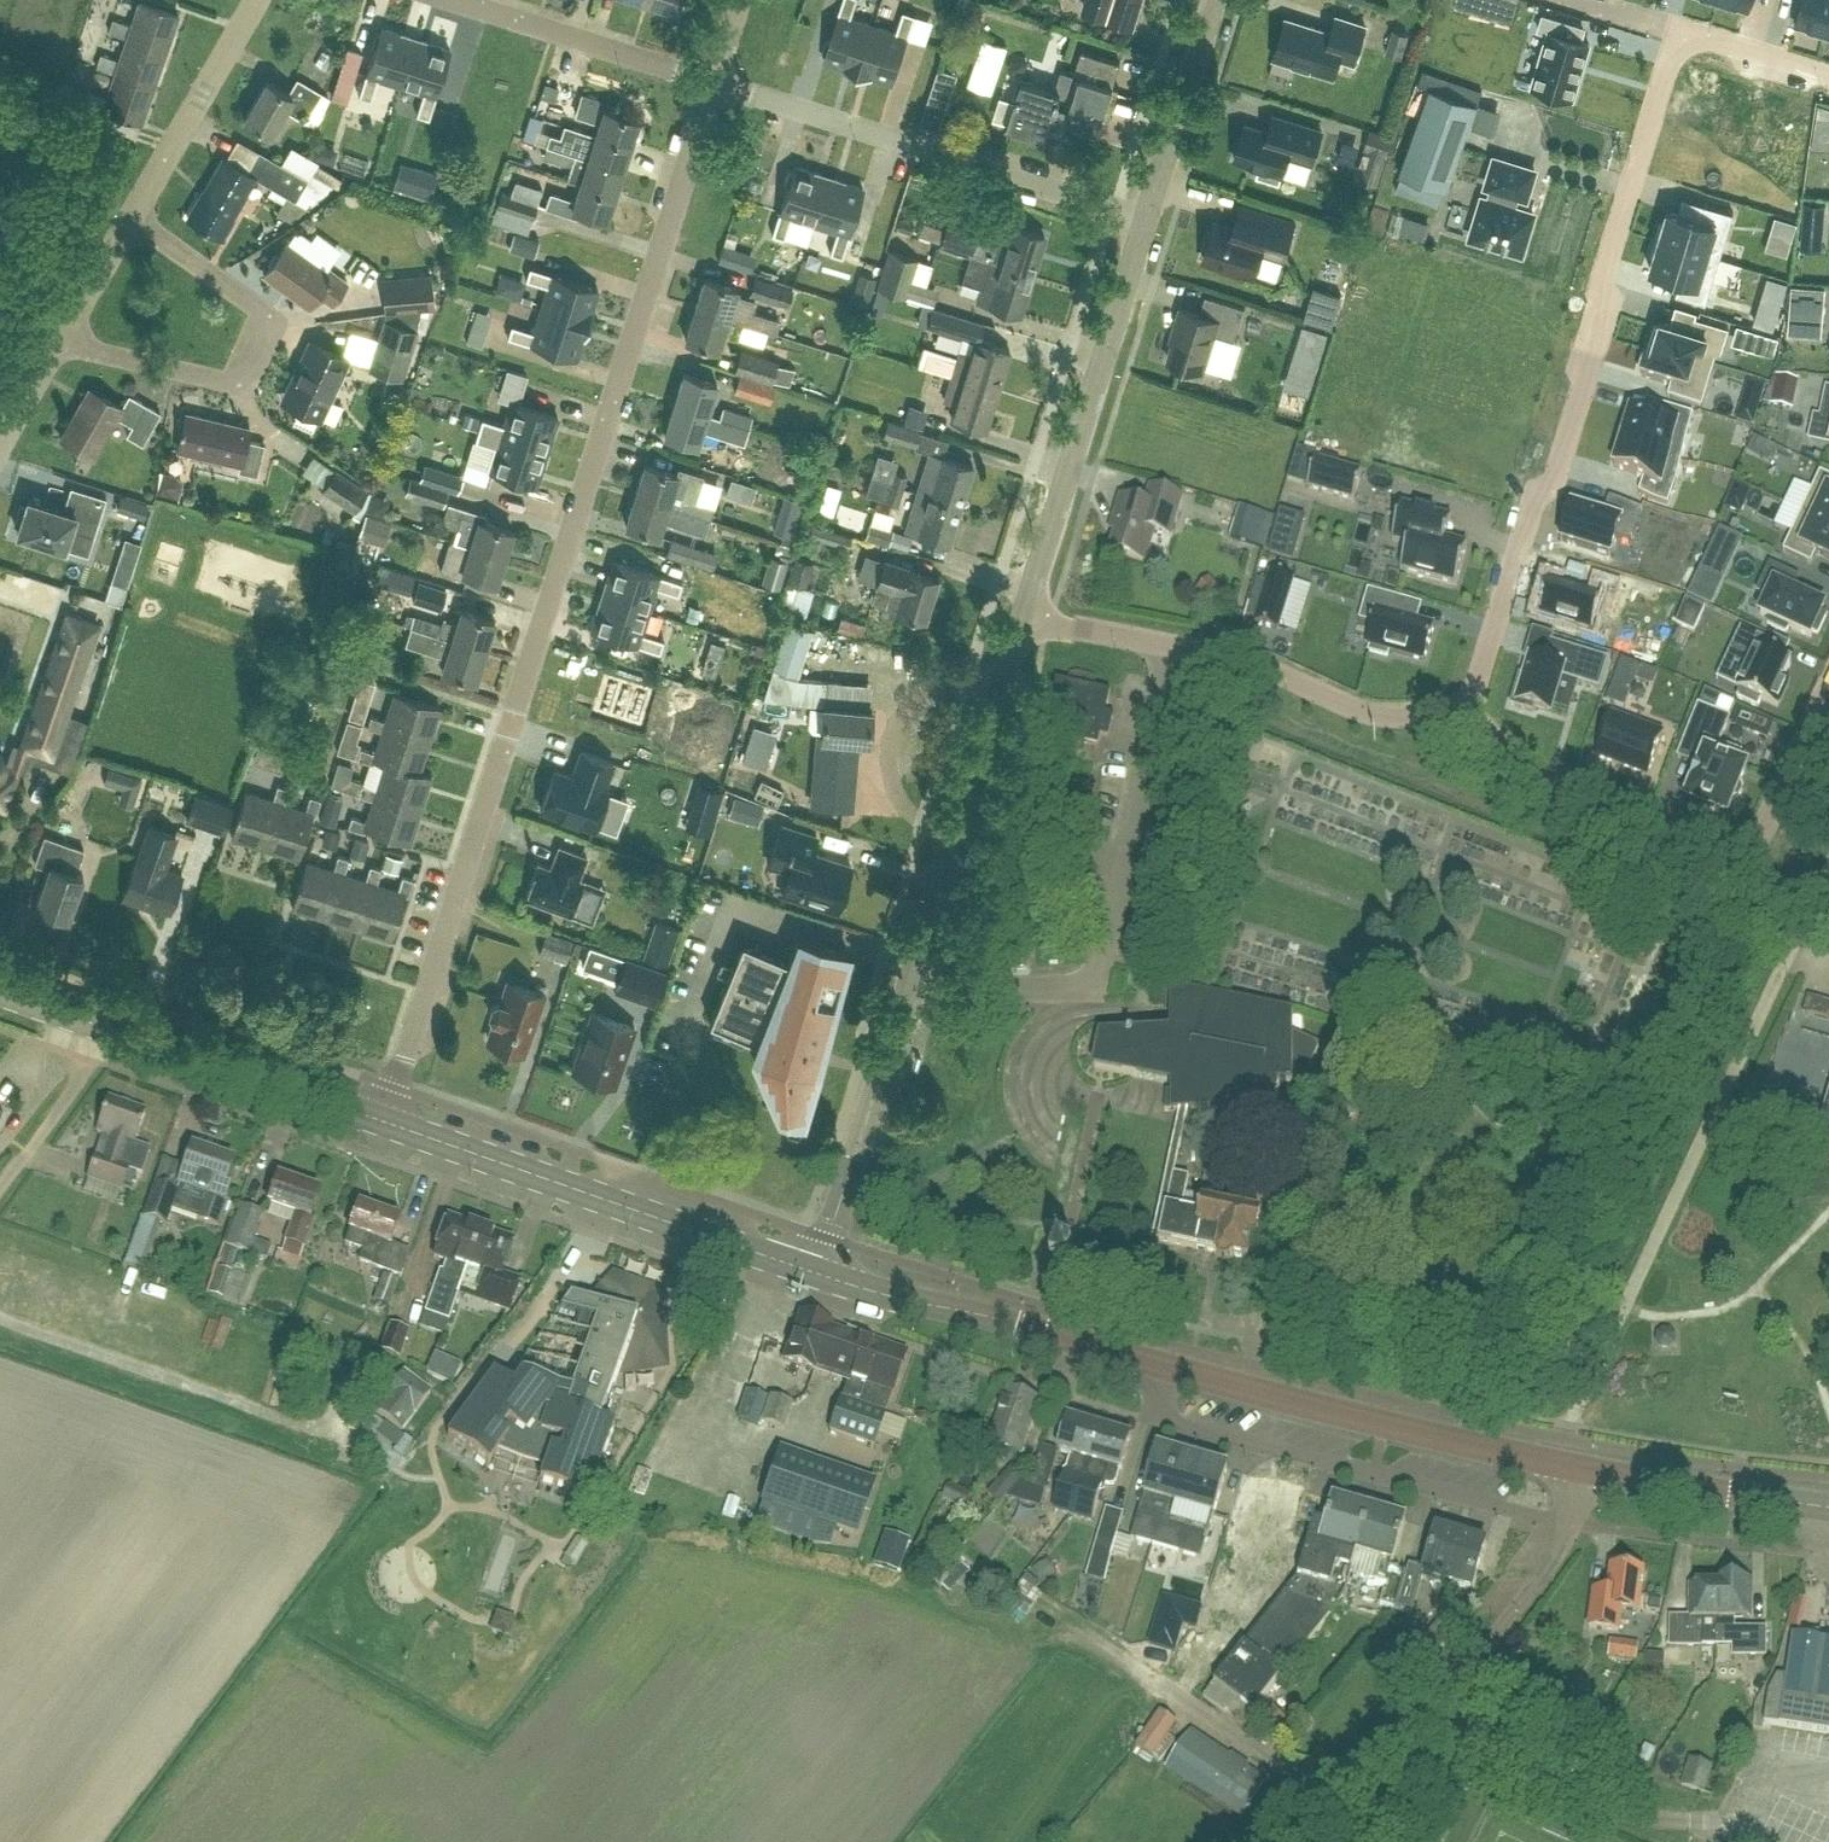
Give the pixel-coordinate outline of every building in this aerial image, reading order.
[(166,49),(179,13),(142,0),(139,0),(131,23),(113,16),(108,29),(127,35),(166,49)] [(677,9),(680,0),(648,0),(677,9)] [(859,69),(874,23),(851,15),(857,0),(843,0),(838,13),(839,13),(831,39),(827,37),(823,51),(826,53),(824,58),(859,69)] [(1084,5),(1108,12),(1108,14),(1133,22),(1140,0),(1086,0),(1084,5)] [(1732,1),(1731,4),(1748,9),(1751,0),(1729,0),(1732,1)] [(1794,23),(1811,28),(1812,25),(1825,29),(1828,16),(1828,0),(1801,0),(1794,23)] [(874,23),(859,69),(893,81),(903,50),(907,36),(908,36),(916,13),(904,8),(897,30),(874,23)] [(1379,65),(1411,75),(1428,20),(1396,10),(1379,65)] [(1589,41),(1577,37),(1581,24),(1543,12),(1538,27),(1548,30),(1532,83),(1572,95),(1589,41)] [(1354,60),(1366,24),(1337,15),(1332,31),(1286,17),(1274,56),(1333,74),(1339,55),(1354,60)] [(377,76),(400,83),(415,36),(407,34),(382,26),(381,25),(379,31),(375,30),(371,44),(374,45),(366,70),(365,70),(358,94),(370,98),(377,76)] [(154,84),(166,49),(127,35),(119,57),(101,51),(96,64),(114,71),(115,70),(154,84)] [(415,36),(400,83),(423,90),(416,112),(428,116),(436,92),(435,91),(449,47),(433,42),(415,36)] [(338,75),(356,81),(365,53),(347,47),(338,75)] [(1120,86),(1114,84),(1121,61),(1082,49),(1075,72),(1061,68),(1055,88),(1022,78),(1008,124),(1046,136),(1052,120),(1065,124),(1065,122),(1098,133),(1103,117),(1109,119),(1120,86)] [(142,120),(154,84),(115,70),(114,71),(107,93),(88,86),(84,100),(142,120)] [(1467,97),(1471,85),(1435,73),(1431,84),(1467,97)] [(305,118),(321,90),(297,76),(288,91),(266,78),(244,116),(271,131),(285,106),(305,118)] [(546,81),(541,95),(554,100),(559,86),(546,81)] [(933,85),(921,122),(939,128),(951,91),(933,85)] [(1431,85),(1400,172),(1401,172),(1423,180),(1446,188),(1477,102),(1431,85)] [(596,133),(630,144),(638,118),(608,108),(610,102),(582,93),(576,113),(600,120),(596,133)] [(1815,121),(1828,123),(1828,105),(1818,101),(1815,121)] [(0,113),(0,140),(14,128),(0,113)] [(1246,123),(1235,158),(1259,166),(1257,174),(1279,181),(1282,174),(1305,182),(1312,160),(1322,129),(1285,117),(1274,114),(1269,130),(1246,123)] [(630,144),(596,133),(566,123),(561,137),(551,134),(548,144),(623,168),(630,144)] [(1371,158),(1386,162),(1393,135),(1370,129),(1364,148),(1373,150),(1371,158)] [(317,142),(312,156),(332,162),(335,153),(332,147),(317,142)] [(291,144),(283,157),(280,161),(307,177),(315,163),(318,159),(311,156),(291,144)] [(615,192),(623,168),(548,144),(544,156),(570,165),(567,176),(581,181),(615,192)] [(254,175),(271,184),(267,191),(283,200),(276,211),(290,219),(333,184),(336,186),(341,178),(329,171),(315,163),(307,177),(280,161),(258,149),(247,170),(223,156),(200,197),(198,196),(187,215),(222,235),(233,216),(231,215),(254,175)] [(1367,165),(1371,153),(1364,151),(1360,162),(1367,165)] [(1521,250),(1533,211),(1515,205),(1519,193),(1526,195),(1534,168),(1495,156),(1486,183),(1491,185),(1487,197),(1483,195),(1471,235),(1521,250)] [(813,221),(828,175),(794,164),(792,169),(788,168),(784,182),(788,183),(779,209),(771,232),(783,236),(790,214),(813,221)] [(413,167),(406,190),(429,197),(436,174),(413,167)] [(1423,180),(1401,172),(1395,189),(1417,197),(1423,180)] [(862,186),(828,175),(813,221),(836,229),(829,251),(841,255),(849,231),(848,230),(862,186)] [(510,194),(537,203),(542,187),(515,179),(510,194)] [(607,217),(615,192),(581,181),(575,199),(551,191),(547,206),(575,214),(577,208),(607,217)] [(501,191),(497,205),(533,216),(537,203),(510,194),(501,191)] [(1655,237),(1719,256),(1733,211),(1703,202),(1698,218),(1668,208),(1664,222),(1660,221),(1655,237)] [(1823,204),(1806,202),(1804,224),(1821,225),(1823,204)] [(1295,220),(1262,210),(1241,203),(1234,226),(1215,220),(1204,257),(1254,273),(1262,249),(1283,256),(1295,220)] [(988,259),(1032,273),(1044,234),(1011,224),(1011,222),(1008,216),(994,211),(988,215),(982,233),(978,231),(978,230),(948,220),(940,243),(972,254),(988,259)] [(1427,221),(1405,215),(1400,231),(1422,238),(1427,221)] [(1775,215),(1771,229),(1792,235),(1796,222),(1775,215)] [(532,255),(537,240),(512,232),(508,247),(532,255)] [(1719,256),(1655,237),(1650,253),(1654,254),(1650,268),(1680,277),(1676,292),(1706,301),(1719,256)] [(313,260),(286,241),(264,271),(309,303),(318,291),(332,301),(348,279),(316,256),(313,260)] [(724,258),(747,265),(751,251),(728,244),(724,258)] [(876,286),(906,295),(917,257),(887,248),(876,286)] [(988,259),(972,254),(964,281),(979,286),(975,298),(1020,312),(1032,273),(988,259)] [(540,307),(587,321),(597,287),(552,273),(553,272),(529,264),(525,277),(547,284),(540,307)] [(496,271),(492,289),(517,294),(521,275),(496,271)] [(385,312),(419,308),(419,306),(431,305),(429,276),(383,279),(385,308),(385,312)] [(743,321),(743,322),(774,332),(778,318),(752,310),(755,299),(735,292),(737,287),(704,276),(694,306),(728,316),(728,317),(741,321),(741,320),(743,321)] [(787,303),(792,287),(756,276),(750,291),(787,303)] [(1768,276),(1754,320),(1773,326),(1786,281),(1768,276)] [(1309,300),(1337,309),(1342,292),(1314,284),(1309,300)] [(1788,330),(1821,333),(1824,286),(1792,284),(1788,330)] [(853,286),(849,299),(866,305),(871,291),(853,286)] [(1235,339),(1245,306),(1212,296),(1206,314),(1181,307),(1175,326),(1178,327),(1169,358),(1203,369),(1214,333),(1235,339)] [(738,336),(743,322),(743,321),(741,320),(741,321),(728,317),(728,316),(694,306),(685,337),(718,347),(723,332),(738,336)] [(964,335),(969,317),(931,306),(926,323),(964,335)] [(587,321),(540,307),(533,329),(511,322),(507,335),(531,342),(531,341),(576,356),(587,321)] [(419,308),(385,312),(384,317),(368,366),(400,378),(416,324),(419,308)] [(1646,348),(1714,369),(1728,325),(1694,314),(1690,328),(1660,319),(1659,323),(1654,322),(1646,348)] [(486,328),(471,323),(466,339),(481,344),(486,328)] [(1735,339),(1754,345),(1759,329),(1740,323),(1735,339)] [(1311,373),(1322,339),(1300,332),(1289,366),(1311,373)] [(952,374),(997,388),(1010,348),(975,338),(970,353),(959,350),(951,374),(952,374)] [(296,383),(288,401),(301,407),(295,420),(312,428),(319,415),(321,416),(348,357),(311,340),(292,381),(296,383)] [(921,342),(914,359),(941,370),(948,352),(921,342)] [(777,358),(740,347),(734,366),(772,378),(788,383),(793,367),(776,361),(777,358)] [(1714,369),(1646,348),(1638,374),(1643,375),(1641,379),(1671,388),(1668,400),(1702,410),(1714,369)] [(508,367),(504,379),(522,385),(526,373),(508,367)] [(770,382),(771,380),(740,370),(734,389),(769,400),(774,383),(770,382)] [(707,412),(717,382),(683,371),(674,401),(707,412)] [(997,389),(997,388),(952,374),(945,398),(956,401),(952,417),(984,427),(996,388),(997,389)] [(1770,408),(1790,412),(1796,383),(1777,379),(1770,408)] [(1741,409),(1757,414),(1765,389),(1749,384),(1741,409)] [(122,404),(98,391),(89,386),(82,399),(61,436),(93,455),(117,414),(133,423),(129,428),(145,437),(160,410),(129,392),(122,404)] [(1827,390),(1820,422),(1828,424),(1828,391),(1827,390)] [(478,427),(546,449),(557,415),(511,400),(504,423),(481,416),(465,411),(461,422),(478,427)] [(721,417),(707,412),(674,401),(664,432),(697,442),(702,428),(742,442),(748,426),(721,417)] [(928,407),(908,401),(903,419),(922,425),(928,407)] [(721,417),(748,426),(751,417),(724,407),(721,417)] [(1623,441),(1681,460),(1694,417),(1665,408),(1661,422),(1631,413),(1623,441)] [(256,472),(263,442),(247,438),(250,426),(186,411),(178,446),(240,461),(239,468),(256,472)] [(915,445),(920,428),(888,417),(882,435),(915,445)] [(536,483),(546,449),(478,427),(474,439),(485,442),(496,446),(491,461),(489,468),(491,469),(536,483)] [(485,442),(474,439),(463,474),(487,482),(491,469),(489,468),(491,461),(496,446),(485,442)] [(1667,502),(1681,460),(1623,441),(1614,470),(1643,479),(1639,493),(1667,502)] [(1768,462),(1774,449),(1756,441),(1750,454),(1768,462)] [(917,490),(961,503),(973,464),(929,451),(917,490)] [(299,468),(318,480),(328,465),(310,452),(299,468)] [(1285,483),(1302,489),(1312,457),(1295,452),(1285,483)] [(1307,489),(1354,502),(1362,474),(1315,461),(1307,489)] [(420,479),(448,487),(457,490),(462,474),(425,462),(420,478),(420,479)] [(676,472),(644,462),(635,492),(709,516),(712,506),(694,500),(702,472),(678,464),(676,472)] [(368,488),(334,467),(320,488),(354,510),(368,488)] [(889,481),(903,485),(906,474),(892,469),(889,481)] [(406,491),(442,503),(448,487),(420,479),(420,478),(411,475),(406,491)] [(888,481),(870,475),(864,493),(897,503),(903,485),(889,481),(888,481)] [(1802,514),(1828,527),(1828,479),(1820,475),(1802,514)] [(749,499),(754,484),(730,476),(725,491),(749,499)] [(94,533),(106,495),(70,484),(63,508),(27,497),(25,504),(20,502),(14,522),(19,524),(17,531),(33,536),(32,541),(52,547),(53,542),(71,548),(78,528),(94,533)] [(1170,537),(1182,498),(1152,489),(1146,507),(1121,500),(1115,520),(1121,522),(1111,553),(1145,564),(1155,532),(1170,537)] [(1725,511),(1740,518),(1750,496),(1734,489),(1725,511)] [(949,542),(961,503),(917,490),(905,528),(949,542)] [(704,531),(709,516),(635,492),(625,522),(659,533),(663,519),(704,531)] [(143,515),(147,503),(121,494),(117,507),(143,515)] [(778,511),(798,517),(804,500),(784,494),(778,511)] [(471,544),(504,554),(513,529),(484,519),(486,513),(448,500),(442,521),(474,531),(471,544)] [(1560,544),(1611,560),(1618,539),(1631,544),(1642,510),(1609,500),(1604,519),(1571,509),(1560,544)] [(1392,542),(1407,547),(1400,571),(1456,587),(1467,547),(1427,536),(1432,515),(1402,506),(1392,542)] [(1237,517),(1230,540),(1256,547),(1264,550),(1273,519),(1239,509),(1237,517)] [(390,521),(366,512),(357,535),(382,544),(390,521)] [(1802,514),(1783,553),(1811,566),(1816,555),(1828,561),(1828,527),(1802,514)] [(801,531),(848,547),(852,535),(805,520),(801,531)] [(888,543),(893,527),(869,520),(864,536),(888,543)] [(1275,534),(1269,555),(1292,562),(1298,541),(1275,534)] [(690,562),(696,544),(671,536),(666,554),(690,562)] [(1710,554),(1727,562),(1736,544),(1718,536),(1710,554)] [(132,564),(139,541),(125,537),(118,560),(132,564)] [(467,571),(496,580),(504,554),(471,544),(451,537),(440,569),(465,577),(467,571)] [(788,562),(791,555),(789,554),(792,544),(777,540),(774,550),(778,551),(777,556),(769,554),(760,582),(779,588),(787,562),(788,562)] [(794,555),(790,567),(809,573),(812,560),(794,555)] [(925,618),(931,597),(938,577),(909,568),(910,566),(884,558),(871,601),(925,618)] [(613,559),(602,593),(648,608),(655,585),(678,592),(681,580),(658,572),(657,573),(613,559)] [(790,567),(776,617),(786,620),(801,624),(812,588),(804,586),(809,573),(790,567)] [(1810,640),(1813,635),(1818,637),(1827,617),(1822,615),(1824,610),(1792,595),(1799,580),(1770,567),(1758,594),(1769,599),(1761,617),(1769,621),(1767,626),(1786,635),(1789,630),(1810,640)] [(388,568),(383,585),(407,593),(412,575),(388,568)] [(1271,575),(1256,626),(1279,632),(1294,581),(1271,575)] [(1549,582),(1538,618),(1558,624),(1556,631),(1576,637),(1578,630),(1592,634),(1599,612),(1612,617),(1622,586),(1594,577),(1589,594),(1549,582)] [(440,605),(445,589),(422,582),(417,598),(440,605)] [(1368,592),(1359,623),(1372,627),(1366,647),(1371,649),(1370,653),(1388,658),(1389,654),(1424,664),(1435,628),(1399,618),(1403,602),(1368,592)] [(641,631),(648,608),(602,593),(591,627),(596,629),(595,633),(609,637),(610,633),(636,641),(635,642),(659,650),(663,637),(641,631)] [(1687,599),(1673,634),(1691,642),(1705,606),(1687,599)] [(696,621),(700,607),(689,603),(685,617),(696,621)] [(411,624),(485,648),(495,617),(461,607),(457,621),(443,617),(441,623),(414,614),(411,624)] [(66,611),(63,618),(51,655),(20,743),(51,754),(97,622),(66,611)] [(818,733),(816,760),(855,763),(857,738),(869,739),(872,706),(839,704),(842,679),(825,678),(825,679),(796,677),(796,674),(795,673),(811,627),(801,624),(786,620),(762,698),(824,704),(822,733),(818,733)] [(475,678),(485,648),(411,624),(406,641),(446,654),(442,667),(475,678)] [(1741,629),(1730,653),(1750,662),(1737,691),(1741,692),(1737,700),(1758,710),(1762,702),(1778,709),(1789,685),(1784,683),(1792,665),(1765,653),(1770,642),(1741,629)] [(709,638),(705,654),(720,658),(724,642),(709,638)] [(1599,691),(1608,662),(1551,644),(1545,663),(1531,659),(1525,679),(1520,678),(1511,708),(1533,714),(1535,710),(1550,715),(1551,711),(1561,679),(1579,684),(1599,691)] [(1621,664),(1607,705),(1624,711),(1635,683),(1651,688),(1655,676),(1639,670),(1621,664)] [(607,678),(595,715),(641,729),(653,693),(607,678)] [(355,691),(368,695),(372,683),(359,679),(355,691)] [(1569,716),(1579,684),(1561,679),(1551,711),(1569,716)] [(1105,738),(1110,715),(1107,715),(1111,693),(1057,682),(1053,699),(1064,702),(1056,738),(1099,748),(1102,737),(1105,738)] [(383,724),(429,739),(440,706),(393,691),(385,718),(371,714),(367,724),(382,728),(383,724)] [(1691,804),(1693,810),(1705,814),(1711,812),(1727,818),(1733,802),(1740,799),(1743,792),(1740,785),(1746,770),(1737,766),(1741,756),(1718,747),(1729,721),(1699,709),(1684,747),(1705,755),(1699,770),(1698,769),(1692,785),(1693,785),(1687,802),(1691,804)] [(1612,716),(1596,758),(1648,778),(1664,736),(1612,716)] [(359,742),(355,740),(361,723),(346,718),(336,750),(355,755),(359,742)] [(1753,734),(1767,739),(1772,725),(1759,720),(1753,734)] [(419,771),(419,770),(429,739),(383,724),(382,728),(375,751),(360,746),(357,756),(373,761),(374,757),(384,761),(384,760),(419,771)] [(769,748),(748,741),(742,760),(763,767),(769,748)] [(554,768),(540,806),(593,825),(595,822),(615,829),(626,799),(606,791),(607,787),(603,786),(612,760),(581,749),(572,774),(554,768)] [(270,752),(265,767),(280,771),(284,757),(270,752)] [(4,807),(18,768),(4,763),(4,762),(4,760),(4,757),(3,755),(2,754),(0,753),(0,805),(4,807)] [(431,774),(419,770),(419,771),(384,760),(384,761),(376,787),(362,782),(358,792),(373,797),(374,792),(421,807),(431,774)] [(851,806),(855,763),(816,760),(812,803),(851,806)] [(141,776),(107,766),(103,780),(122,786),(118,801),(132,805),(141,776)] [(362,782),(362,780),(349,776),(345,788),(358,792),(362,782)] [(279,799),(283,801),(288,786),(278,783),(273,797),(246,789),(231,835),(264,845),(279,799)] [(699,783),(694,799),(715,805),(720,789),(699,783)] [(223,831),(232,805),(193,791),(184,818),(223,831)] [(410,840),(421,807),(374,792),(373,797),(366,819),(352,814),(348,825),(364,830),(365,826),(410,840)] [(279,799),(264,845),(297,856),(312,811),(315,812),(320,796),(310,793),(306,808),(283,801),(279,799)] [(733,793),(727,811),(755,820),(761,802),(733,793)] [(339,811),(323,806),(319,819),(335,824),(339,811)] [(164,866),(176,833),(150,823),(139,854),(137,854),(124,891),(169,907),(182,872),(164,866)] [(836,909),(851,863),(811,851),(817,834),(781,823),(768,863),(789,869),(781,892),(836,909)] [(335,848),(340,832),(326,827),(321,843),(335,848)] [(68,916),(83,874),(75,871),(84,848),(45,834),(35,861),(49,866),(35,904),(68,916)] [(347,849),(367,856),(372,843),(352,835),(347,849)] [(537,861),(524,895),(569,912),(592,922),(605,887),(582,878),(577,877),(586,854),(558,844),(549,866),(537,861)] [(396,870),(401,857),(385,852),(381,865),(396,870)] [(340,869),(344,871),(348,856),(338,853),(334,867),(306,859),(292,905),(325,916),(340,869)] [(371,879),(376,881),(380,867),(370,863),(366,878),(344,871),(340,869),(325,916),(357,926),(371,879)] [(371,879),(357,926),(390,936),(404,891),(408,892),(413,877),(403,874),(398,888),(376,881),(371,879)] [(657,919),(644,956),(667,963),(680,927),(657,919)] [(549,954),(566,960),(573,938),(545,929),(540,944),(551,947),(549,954)] [(754,1056),(755,1057),(778,1112),(803,1117),(815,1062),(810,1060),(814,1047),(819,1049),(829,1015),(821,1012),(825,1000),(833,1002),(844,968),(836,966),(840,954),(848,956),(849,952),(806,939),(804,944),(796,942),(789,958),(742,938),(709,1018),(757,1038),(760,1051),(759,1050),(758,1051),(756,1051),(755,1052),(755,1053),(755,1054),(754,1055),(754,1056)] [(624,957),(589,944),(582,964),(617,977),(624,957)] [(655,1004),(667,969),(625,955),(613,989),(655,1004)] [(525,1048),(544,992),(507,979),(500,1000),(498,999),(492,1002),(489,1011),(492,1017),(494,1017),(488,1035),(490,1039),(498,1042),(497,1044),(499,1049),(507,1051),(512,1049),(512,1047),(520,1050),(525,1048)] [(1301,1099),(1307,1083),(1318,1046),(1294,1038),(1293,1014),(1166,988),(1167,1036),(1101,1037),(1094,1070),(1167,1086),(1165,1113),(1274,1112),(1280,1094),(1301,1099)] [(1810,999),(1805,1015),(1828,1022),(1828,1018),(1828,1004),(1810,999)] [(614,1083),(634,1025),(592,1010),(572,1068),(614,1083)] [(1817,1135),(1828,1138),(1828,1095),(1817,1135)] [(134,1146),(145,1114),(108,1101),(96,1135),(109,1139),(102,1161),(96,1158),(88,1180),(121,1192),(128,1171),(141,1176),(149,1152),(134,1146)] [(180,1187),(177,1195),(172,1209),(197,1218),(199,1213),(217,1219),(234,1172),(230,1170),(232,1165),(191,1150),(182,1176),(179,1186),(180,1187)] [(1202,1216),(1183,1212),(1190,1179),(1174,1176),(1160,1241),(1151,1239),(1151,1241),(1248,1262),(1253,1239),(1257,1240),(1262,1218),(1204,1206),(1202,1216)] [(299,1261),(313,1221),(309,1220),(318,1195),(277,1180),(268,1206),(295,1216),(281,1254),(299,1261)] [(143,1219),(166,1227),(172,1209),(177,1195),(154,1187),(143,1219)] [(262,1215),(239,1207),(225,1249),(248,1256),(262,1215)] [(390,1247),(398,1223),(357,1208),(349,1232),(344,1247),(363,1253),(368,1239),(378,1243),(370,1268),(400,1279),(409,1253),(390,1247)] [(121,1265),(136,1269),(150,1224),(135,1219),(121,1265)] [(448,1323),(480,1231),(447,1219),(433,1259),(447,1263),(443,1275),(439,1273),(425,1315),(448,1323)] [(480,1231),(448,1323),(448,1324),(460,1290),(491,1301),(489,1307),(508,1313),(519,1283),(501,1277),(513,1243),(480,1231)] [(219,1266),(230,1270),(236,1254),(224,1250),(219,1266)] [(1072,1273),(1076,1254),(1057,1251),(1053,1269),(1072,1273)] [(217,1270),(208,1296),(222,1301),(231,1275),(217,1270)] [(388,1309),(398,1283),(383,1277),(373,1303),(388,1309)] [(617,1374),(666,1367),(661,1293),(614,1277),(589,1303),(570,1297),(561,1310),(560,1311),(579,1318),(573,1335),(589,1340),(570,1394),(521,1378),(513,1389),(494,1375),(446,1439),(487,1469),(501,1449),(546,1465),(539,1486),(586,1502),(612,1427),(599,1423),(617,1374)] [(874,1347),(829,1331),(831,1326),(800,1315),(783,1362),(847,1384),(841,1401),(840,1401),(829,1433),(873,1448),(884,1416),(883,1416),(891,1395),(904,1357),(880,1349),(881,1346),(875,1344),(874,1347)] [(399,1360),(408,1333),(389,1326),(379,1354),(399,1360)] [(435,1356),(427,1374),(452,1385),(460,1367),(435,1356)] [(401,1434),(429,1396),(402,1375),(383,1400),(379,1397),(370,1410),(401,1434)] [(1021,1456),(1040,1403),(1008,1391),(993,1436),(989,1434),(981,1456),(1008,1466),(1013,1453),(1021,1456)] [(737,1419),(760,1427),(770,1400),(747,1392),(737,1419)] [(782,1430),(790,1407),(771,1400),(763,1423),(782,1430)] [(1076,1509),(1100,1429),(1069,1420),(1059,1453),(1072,1457),(1067,1476),(1068,1476),(1063,1494),(1060,1504),(1076,1509)] [(1100,1429),(1076,1509),(1094,1514),(1096,1504),(1097,1504),(1102,1486),(1103,1486),(1109,1488),(1110,1485),(1115,1485),(1119,1482),(1132,1439),(1100,1429)] [(1046,1493),(1058,1453),(1042,1448),(1031,1487),(1030,1488),(1046,1493)] [(1201,1562),(1228,1471),(1158,1451),(1132,1541),(1201,1562)] [(856,1536),(873,1486),(779,1453),(762,1503),(753,1526),(810,1546),(819,1523),(856,1536)] [(1020,1484),(1024,1480),(1012,1469),(987,1496),(999,1507),(1005,1500),(1020,1484)] [(652,1476),(636,1470),(629,1490),(644,1496),(652,1476)] [(1020,1484),(1005,1500),(1040,1511),(1046,1493),(1030,1488),(1031,1487),(1020,1484)] [(972,1496),(951,1485),(944,1499),(964,1510),(972,1496)] [(1344,1601),(1345,1596),(1357,1554),(1370,1513),(1334,1502),(1327,1527),(1315,1524),(1309,1545),(1307,1545),(1294,1587),(1244,1648),(1245,1648),(1215,1685),(1253,1716),(1284,1679),(1344,1601)] [(1104,1585),(1112,1559),(1111,1559),(1123,1516),(1107,1511),(1086,1579),(1104,1585)] [(1370,1513),(1357,1554),(1382,1561),(1376,1584),(1386,1587),(1380,1607),(1395,1611),(1405,1576),(1391,1571),(1393,1565),(1406,1523),(1370,1513)] [(1473,1593),(1487,1547),(1454,1537),(1455,1534),(1434,1528),(1427,1553),(1430,1554),(1425,1572),(1409,1567),(1396,1611),(1412,1616),(1423,1578),(1473,1593)] [(872,1567),(895,1575),(906,1543),(882,1535),(872,1567)] [(1031,1573),(1041,1589),(1058,1579),(1047,1563),(1031,1573)] [(947,1596),(964,1577),(953,1567),(936,1586),(947,1596)] [(1644,1574),(1612,1570),(1609,1595),(1595,1593),(1590,1631),(1619,1635),(1621,1612),(1638,1614),(1644,1574)] [(988,1592),(1028,1619),(1035,1608),(996,1581),(988,1592)] [(1716,1626),(1716,1648),(1733,1648),(1733,1659),(1767,1659),(1767,1631),(1735,1630),(1735,1620),(1750,1620),(1751,1583),(1714,1583),(1714,1588),(1717,1588),(1716,1626)] [(1703,1648),(1716,1648),(1716,1626),(1717,1588),(1714,1588),(1692,1588),(1691,1619),(1670,1619),(1670,1649),(1703,1649),(1703,1648)] [(1189,1606),(1183,1627),(1195,1630),(1201,1609),(1189,1606)] [(1438,1655),(1464,1624),(1449,1611),(1423,1643),(1438,1655)] [(1157,1619),(1149,1646),(1176,1654),(1183,1627),(1157,1619)] [(1822,1643),(1819,1635),(1807,1633),(1801,1640),(1794,1639),(1788,1680),(1778,1678),(1769,1695),(1765,1726),(1828,1736),(1828,1644),(1822,1643)] [(1636,1665),(1639,1646),(1610,1642),(1607,1661),(1636,1665)] [(1665,1656),(1646,1655),(1645,1676),(1663,1677),(1665,1656)] [(1160,1764),(1175,1743),(1168,1738),(1177,1725),(1159,1713),(1136,1748),(1160,1764)] [(1243,1820),(1266,1785),(1191,1735),(1168,1769),(1243,1820)] [(1688,1772),(1683,1790),(1702,1796),(1708,1778),(1688,1772)]
